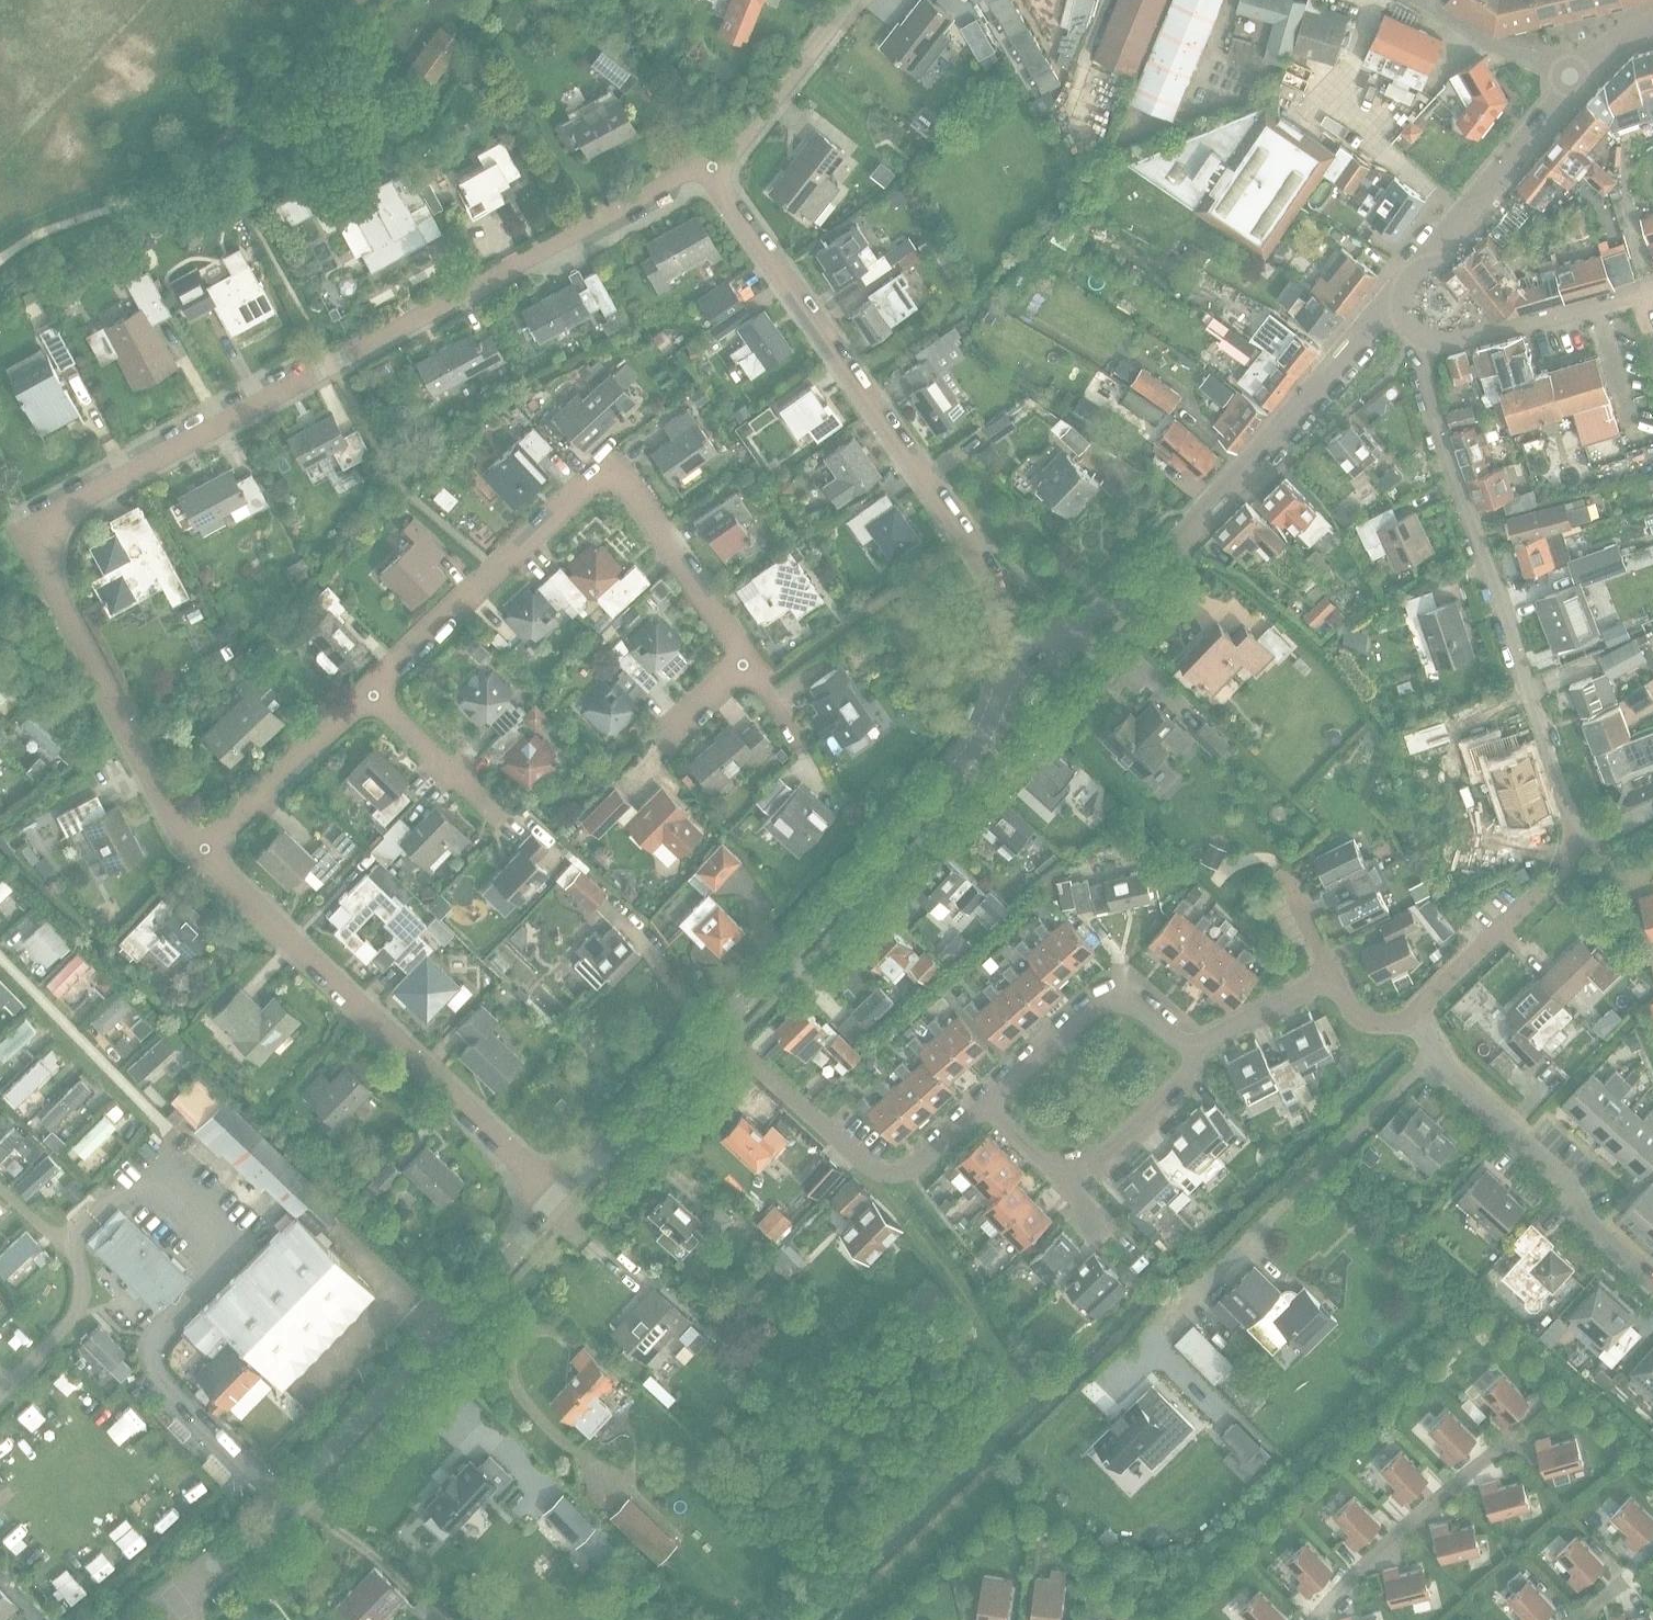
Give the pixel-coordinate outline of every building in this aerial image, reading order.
[(720,33),(739,40),(741,36),(747,38),(761,3),(758,1),(759,0),(733,0),(720,33)] [(912,69),(952,17),(930,0),(922,0),(897,32),(894,30),(882,46),(912,69)] [(997,16),(992,19),(1000,32),(1005,29),(1014,44),(1009,47),(1018,62),(1023,59),(1031,74),(1027,77),(1036,91),(1040,89),(1043,93),(1045,91),(1048,97),(1057,92),(1054,87),(1061,83),(1012,0),(988,0),(997,16)] [(1060,24),(1068,26),(1066,33),(1063,33),(1059,49),(1062,50),(1056,62),(1068,67),(1090,17),(1094,0),(1066,0),(1060,24)] [(1136,73),(1165,0),(1118,0),(1095,57),(1136,73)] [(1174,119),(1224,0),(1175,0),(1133,102),(1174,119)] [(1308,3),(1295,0),(1241,0),(1238,12),(1274,22),(1264,59),(1284,64),(1287,51),(1294,53),(1308,3)] [(1294,53),(1336,65),(1350,14),(1323,6),(1325,0),(1309,0),(1308,3),(1294,53)] [(1494,30),(1540,19),(1623,1),(1628,0),(1447,0),(1494,30)] [(1411,84),(1422,89),(1444,41),(1386,15),(1364,63),(1394,76),(1392,81),(1389,80),(1384,91),(1410,103),(1416,91),(1409,88),(1411,84)] [(976,18),(962,27),(979,54),(993,45),(976,18)] [(403,80),(422,93),(461,39),(442,26),(403,80)] [(592,64),(625,89),(645,63),(611,36),(601,50),(602,51),(592,64)] [(1633,57),(1645,104),(1652,101),(1652,52),(1633,57)] [(1616,114),(1645,104),(1633,57),(1588,104),(1611,124),(1616,114)] [(1459,121),(1479,137),(1504,105),(1493,88),(1499,84),(1484,59),(1452,77),(1470,106),(1459,121)] [(618,98),(617,99),(611,88),(568,111),(571,117),(557,124),(570,149),(582,142),(587,151),(606,141),(605,139),(613,134),(616,139),(635,129),(618,98)] [(1598,139),(1611,124),(1588,104),(1564,132),(1583,148),(1593,136),(1598,139)] [(1341,143),(1333,154),(1266,106),(1265,107),(1130,161),(1130,162),(1265,256),(1324,172),(1335,180),(1354,153),(1341,143)] [(769,192),(796,213),(844,154),(816,131),(791,162),(792,163),(769,192)] [(1582,149),(1583,148),(1564,132),(1545,155),(1564,170),(1567,175),(1567,174),(1577,181),(1583,173),(1604,193),(1617,180),(1594,159),(1582,149)] [(458,179),(477,212),(504,197),(496,184),(520,171),(501,139),(477,153),(483,164),(458,179)] [(1552,191),(1567,175),(1564,170),(1545,155),(1517,187),(1543,209),(1555,194),(1552,191)] [(1336,182),(1352,193),(1370,169),(1353,157),(1336,182)] [(393,180),(409,210),(424,202),(408,172),(393,180)] [(1399,239),(1426,200),(1395,178),(1386,192),(1382,189),(1375,198),(1361,187),(1350,203),(1368,216),(1367,217),(1399,239)] [(417,224),(394,236),(377,205),(355,218),(372,249),(363,254),(372,271),(426,240),(417,224)] [(711,266),(721,260),(697,215),(647,243),(653,254),(641,260),(660,294),(671,288),(666,279),(706,257),(711,266)] [(1647,240),(1652,239),(1652,216),(1641,220),(1647,240)] [(883,254),(866,265),(856,250),(867,242),(857,226),(816,253),(826,268),(823,270),(835,287),(858,272),(866,283),(891,266),(883,254)] [(1371,242),(1380,249),(1389,237),(1380,230),(1371,242)] [(1530,295),(1525,288),(1500,256),(1505,252),(1489,232),(1473,245),(1477,249),(1454,268),(1455,269),(1442,280),(1459,301),(1472,290),(1497,321),(1498,321),(1530,295)] [(897,260),(903,269),(921,256),(915,247),(897,260)] [(1325,268),(1361,296),(1377,276),(1341,248),(1325,268)] [(1610,255),(1620,284),(1635,279),(1625,250),(1610,255)] [(1530,295),(1498,321),(1554,305),(1596,293),(1614,288),(1601,255),(1599,253),(1555,266),(1553,259),(1538,263),(1539,269),(1533,270),(1535,284),(1525,288),(1530,295)] [(201,275),(187,284),(175,291),(188,315),(214,303),(231,335),(275,311),(249,263),(208,286),(201,275)] [(1003,300),(1014,309),(1045,272),(1034,263),(1003,300)] [(1346,316),(1361,296),(1325,268),(1310,289),(1314,292),(1346,316)] [(104,329),(135,387),(175,365),(153,323),(171,313),(147,269),(133,276),(139,287),(132,291),(142,309),(104,329)] [(604,314),(616,307),(595,270),(583,277),(587,285),(577,291),(572,283),(522,310),(539,340),(589,312),(588,311),(599,305),(604,314)] [(852,312),(870,339),(916,307),(903,288),(909,284),(901,272),(868,294),(871,298),(852,312)] [(728,282),(697,302),(711,323),(741,303),(728,282)] [(1335,330),(1346,316),(1314,292),(1308,300),(1299,294),(1288,308),(1297,315),(1293,320),(1308,331),(1311,327),(1324,337),(1332,327),(1335,330)] [(743,303),(713,323),(714,325),(710,328),(718,339),(736,327),(746,342),(730,353),(737,364),(740,362),(752,378),(765,369),(766,370),(793,351),(764,310),(753,318),(743,303)] [(1218,343),(1245,363),(1256,345),(1214,315),(1206,326),(1222,337),(1218,343)] [(38,331),(59,369),(74,361),(53,322),(38,331)] [(1265,348),(1299,375),(1319,351),(1284,323),(1276,332),(1282,336),(1277,342),(1267,334),(1260,344),(1265,348)] [(913,399),(936,432),(965,412),(952,393),(962,386),(948,367),(964,356),(944,328),(908,354),(915,365),(904,372),(920,394),(913,399)] [(490,336),(476,343),(471,334),(417,363),(433,393),(485,364),(488,369),(503,361),(490,336)] [(1464,353),(1468,364),(1475,362),(1480,377),(1481,377),(1487,395),(1500,391),(1512,429),(1574,410),(1584,442),(1618,431),(1595,357),(1535,376),(1521,337),(1464,353)] [(1272,409),(1299,375),(1265,348),(1238,381),(1272,409)] [(7,374),(41,436),(79,415),(45,353),(7,374)] [(1472,381),(1468,364),(1464,353),(1448,357),(1455,385),(1472,381)] [(1132,385),(1172,409),(1181,394),(1142,369),(1132,385)] [(586,449),(635,402),(609,374),(583,400),(578,395),(563,410),(557,404),(539,422),(561,446),(572,435),(586,449)] [(827,400),(822,403),(810,385),(779,407),(795,430),(805,423),(817,439),(842,422),(827,400)] [(1139,409),(1106,385),(1096,399),(1130,422),(1139,409)] [(1220,438),(1238,452),(1268,414),(1242,394),(1237,390),(1227,403),(1228,404),(1213,423),(1219,428),(1216,431),(1222,436),(1220,438)] [(1446,414),(1450,429),(1476,422),(1471,407),(1446,414)] [(650,452),(671,482),(717,450),(688,409),(664,426),(671,437),(650,452)] [(983,426),(992,440),(1014,425),(1005,411),(983,426)] [(355,428),(342,435),(331,414),(288,438),(303,466),(331,450),(341,469),(369,453),(355,428)] [(1217,456),(1190,432),(1176,420),(1159,440),(1173,452),(1171,453),(1174,455),(1170,459),(1183,470),(1186,466),(1199,477),(1217,456)] [(1364,431),(1360,435),(1350,424),(1328,443),(1355,476),(1364,468),(1367,472),(1372,468),(1369,464),(1377,457),(1376,456),(1381,452),(1372,441),(1372,440),(1364,431)] [(1060,435),(1080,453),(1089,443),(1070,425),(1060,435)] [(533,483),(535,485),(547,473),(536,461),(551,446),(533,427),(483,474),(510,504),(533,483)] [(1460,457),(1481,450),(1474,427),(1452,435),(1460,457)] [(824,487),(836,504),(879,475),(853,437),(824,457),(838,477),(824,487)] [(1467,479),(1489,472),(1481,450),(1460,457),(1467,479)] [(1071,515),(1100,485),(1068,454),(1058,464),(1055,460),(1046,470),(1049,473),(1039,484),(1041,486),(1039,490),(1044,496),(1048,493),(1071,515)] [(1489,472),(1467,479),(1478,511),(1503,501),(1506,512),(1538,503),(1533,488),(1513,495),(1503,467),(1489,472)] [(250,473),(235,481),(229,469),(179,496),(195,526),(233,505),(239,517),(266,502),(250,473)] [(1308,519),(1317,510),(1286,479),(1264,500),(1284,520),(1297,508),(1308,519)] [(443,486),(434,496),(447,507),(453,501),(456,498),(443,486)] [(695,520),(722,559),(751,539),(740,523),(751,515),(735,492),(695,520)] [(894,503),(893,504),(885,494),(847,520),(863,542),(873,535),(890,559),(919,539),(894,503)] [(1587,503),(1585,503),(1583,497),(1508,515),(1513,540),(1572,526),(1572,523),(1591,518),(1587,503)] [(1260,544),(1272,556),(1285,543),(1247,503),(1215,533),(1238,557),(1247,547),(1252,552),(1260,544)] [(172,604),(188,595),(138,504),(109,519),(115,531),(88,546),(103,573),(90,580),(109,615),(162,586),(172,604)] [(1415,512),(1399,520),(1393,507),(1356,524),(1372,558),(1387,550),(1396,569),(1434,551),(1415,512)] [(380,572),(411,604),(444,573),(426,553),(436,543),(412,518),(401,529),(413,541),(380,572)] [(1515,545),(1525,577),(1558,567),(1548,535),(1515,545)] [(1296,549),(1319,578),(1331,568),(1309,540),(1296,549)] [(796,545),(789,551),(796,562),(804,557),(796,545)] [(1582,553),(1586,563),(1609,555),(1606,545),(1582,553)] [(570,603),(577,611),(582,616),(587,611),(583,606),(585,604),(583,601),(592,593),(612,614),(649,580),(634,563),(619,577),(615,572),(620,568),(601,548),(595,553),(589,547),(569,564),(576,571),(558,587),(557,588),(571,602),(570,603)] [(787,602),(797,617),(823,599),(796,562),(789,551),(759,572),(767,583),(743,600),(758,622),(787,602)] [(1586,567),(1591,580),(1624,569),(1620,555),(1586,567)] [(557,588),(558,587),(550,578),(532,595),(526,588),(505,607),(511,614),(505,619),(523,639),(529,633),(535,639),(555,621),(550,615),(561,604),(572,616),(577,611),(570,603),(571,602),(557,588)] [(1539,607),(1554,648),(1596,631),(1578,584),(1545,597),(1547,604),(1539,607)] [(307,631),(342,669),(365,648),(334,615),(345,605),(327,586),(311,601),(324,614),(307,631)] [(1455,602),(1437,608),(1432,591),(1404,600),(1410,617),(1419,614),(1437,667),(1473,655),(1455,602)] [(1305,615),(1315,625),(1337,605),(1326,594),(1305,615)] [(637,683),(646,691),(658,680),(649,671),(653,667),(659,673),(680,653),(674,647),(680,641),(661,621),(654,627),(648,621),(628,640),(634,647),(625,656),(622,652),(614,660),(623,669),(623,668),(637,683)] [(1245,627),(1234,638),(1218,623),(1182,661),(1213,691),(1244,660),(1256,672),(1273,654),(1279,660),(1292,647),(1270,626),(1258,639),(1245,627)] [(869,742),(868,737),(863,729),(872,723),(845,682),(849,679),(840,666),(810,686),(818,699),(813,702),(820,713),(812,718),(824,736),(832,730),(842,744),(843,743),(848,751),(853,753),(869,742)] [(628,709),(646,691),(637,683),(623,668),(623,669),(619,673),(622,676),(609,689),(602,682),(583,701),(588,707),(582,713),(601,733),(608,727),(615,734),(634,715),(628,709)] [(257,735),(262,740),(282,721),(263,702),(275,691),(255,670),(237,688),(245,696),(204,734),(230,762),(257,735)] [(514,721),(514,722),(524,712),(520,708),(517,711),(504,699),(511,692),(492,672),(486,678),(480,671),(459,691),(466,698),(460,704),(479,724),(485,718),(500,734),(501,734),(514,721)] [(1569,687),(1581,716),(1619,702),(1608,672),(1592,678),(1569,687)] [(0,702),(11,690),(0,680),(0,701),(0,702)] [(1162,741),(1177,724),(1152,700),(1137,716),(1131,710),(1102,740),(1117,754),(1116,757),(1126,766),(1129,766),(1141,777),(1169,748),(1162,741)] [(1583,721),(1594,750),(1630,737),(1619,707),(1583,721)] [(25,723),(54,750),(63,741),(34,714),(25,723)] [(1192,734),(1215,756),(1230,742),(1207,719),(1192,734)] [(518,725),(514,722),(514,721),(501,734),(500,734),(491,743),(508,760),(501,767),(521,786),(527,780),(533,786),(552,767),(546,761),(553,754),(533,735),(527,742),(514,729),(518,725)] [(1403,736),(1409,755),(1450,741),(1444,722),(1403,736)] [(758,759),(772,747),(753,724),(738,736),(731,728),(690,763),(710,787),(752,752),(758,759)] [(1605,780),(1652,761),(1652,733),(1596,755),(1605,780)] [(1540,809),(1519,749),(1490,757),(1483,735),(1460,743),(1468,767),(1483,763),(1502,821),(1540,809)] [(1022,763),(1048,787),(1068,765),(1042,741),(1022,763)] [(67,742),(56,753),(67,764),(78,752),(67,742)] [(371,812),(384,824),(409,797),(398,787),(406,778),(374,748),(349,775),(379,804),(371,812)] [(1092,797),(1098,802),(1105,794),(1078,769),(1068,780),(1089,800),(1092,797)] [(756,800),(769,812),(791,787),(778,775),(756,800)] [(764,825),(798,856),(836,813),(801,783),(764,825)] [(682,816),(685,813),(660,788),(637,812),(614,790),(582,821),(596,834),(615,815),(649,849),(661,838),(677,854),(686,845),(689,845),(695,839),(695,836),(699,833),(682,816)] [(116,807),(99,816),(90,799),(57,817),(67,834),(84,825),(110,872),(142,854),(116,807)] [(1006,804),(999,811),(989,802),(973,820),(985,832),(982,835),(1008,859),(1034,830),(1006,804)] [(454,853),(468,839),(434,807),(413,830),(399,816),(382,833),(384,835),(370,850),(385,865),(404,845),(430,870),(450,849),(454,853)] [(290,835),(287,839),(280,833),(257,857),(287,886),(307,866),(324,882),(339,865),(319,846),(311,855),(290,835)] [(493,879),(518,902),(546,872),(535,861),(547,848),(531,833),(518,847),(521,850),(493,879)] [(1353,884),(1381,871),(1374,857),(1365,862),(1354,840),(1314,859),(1326,883),(1347,872),(1353,884)] [(694,870),(714,888),(741,859),(721,841),(694,870)] [(951,896),(969,913),(986,895),(944,857),(911,893),(938,917),(942,917),(949,909),(944,904),(951,896)] [(555,879),(591,912),(607,895),(570,862),(555,879)] [(1381,871),(1353,884),(1359,896),(1338,907),(1349,930),(1389,911),(1377,888),(1387,883),(1381,871)] [(1149,875),(1146,876),(1145,873),(1106,882),(1108,892),(1092,896),(1088,880),(1072,884),(1078,912),(1093,909),(1094,913),(1151,900),(1148,887),(1151,886),(1149,875)] [(383,970),(393,959),(418,934),(425,926),(426,925),(394,894),(391,897),(367,874),(327,915),(339,926),(334,931),(355,951),(366,940),(355,929),(374,909),(386,921),(384,924),(394,933),(370,958),(383,970)] [(3,878),(0,881),(0,899),(12,887),(3,878)] [(1010,910),(991,891),(979,904),(997,920),(1010,910)] [(706,941),(718,954),(742,930),(707,893),(679,921),(702,944),(706,941)] [(1651,936),(1652,936),(1652,893),(1638,897),(1651,936)] [(1198,927),(1194,924),(1182,914),(1191,904),(1183,897),(1173,909),(1176,911),(1150,944),(1171,961),(1198,927)] [(183,901),(174,911),(161,899),(119,943),(137,960),(161,934),(185,957),(206,934),(188,917),(194,911),(183,901)] [(1363,950),(1378,980),(1418,961),(1403,932),(1417,925),(1410,911),(1383,924),(1389,938),(1363,950)] [(1215,940),(1223,930),(1203,913),(1194,924),(1198,927),(1171,961),(1191,977),(1218,943),(1215,940)] [(436,915),(426,925),(425,926),(431,931),(436,931),(444,922),(436,915)] [(1046,937),(1074,968),(1095,950),(1066,918),(1052,931),(1043,920),(1035,927),(1045,938),(1046,937)] [(50,956),(67,939),(66,938),(70,935),(61,926),(57,930),(47,920),(35,933),(40,938),(36,942),(50,956)] [(1238,959),(1236,957),(1223,947),(1237,928),(1230,922),(1223,930),(1215,940),(1218,943),(1191,977),(1212,993),(1238,959)] [(925,949),(918,957),(910,949),(912,947),(888,925),(863,952),(890,978),(901,966),(903,969),(908,970),(910,967),(927,983),(943,966),(925,949)] [(613,980),(640,953),(613,927),(601,938),(596,932),(584,943),(590,949),(574,965),(597,987),(608,976),(613,980)] [(418,934),(393,959),(408,973),(393,988),(426,1020),(444,1001),(454,1010),(472,991),(462,982),(459,985),(426,954),(432,948),(418,934)] [(1055,986),(1074,968),(1046,937),(1045,938),(1032,949),(1022,938),(1014,945),(1025,957),(1027,955),(1034,963),(1034,962),(1055,986)] [(1625,970),(1601,944),(1593,951),(1582,941),(1541,980),(1540,980),(1573,1015),(1574,1014),(1563,1003),(1591,977),(1603,989),(1625,970)] [(1238,959),(1212,993),(1233,1010),(1260,976),(1243,963),(1252,952),(1244,946),(1236,957),(1238,959)] [(58,994),(88,963),(76,951),(46,983),(58,994)] [(983,962),(991,972),(1000,964),(991,955),(983,962)] [(1063,995),(1055,986),(1034,962),(1034,963),(1021,974),(1011,963),(1003,970),(1013,981),(1014,980),(1043,1012),(1063,995)] [(2,1002),(12,1012),(23,1001),(0,978),(0,1004),(2,1002)] [(1024,1030),(1043,1012),(1014,980),(1013,981),(1001,992),(991,981),(983,988),(993,999),(995,997),(1024,1030)] [(1542,1045),(1573,1015),(1540,980),(1508,1011),(1524,1028),(1523,1029),(1523,1028),(1510,1040),(1532,1063),(1544,1051),(1540,1046),(1541,1044),(1542,1045)] [(852,1011),(867,1027),(894,1002),(879,986),(852,1011)] [(273,998),(260,1010),(240,990),(213,1018),(259,1063),(298,1022),(273,998)] [(103,1033),(132,1004),(120,992),(90,1020),(103,1033)] [(1003,1047),(1024,1030),(995,997),(993,999),(981,1010),(971,999),(963,1006),(974,1018),(976,1016),(1003,1047)] [(775,1030),(818,1073),(830,1062),(815,1046),(822,1039),(815,1032),(822,1025),(801,1004),(775,1030)] [(460,1054),(494,1088),(520,1061),(487,1029),(496,1020),(481,1006),(458,1029),(472,1042),(460,1054)] [(939,1033),(967,1064),(987,1046),(959,1015),(944,1028),(934,1017),(927,1024),(936,1035),(939,1033)] [(25,1019),(0,1042),(0,1050),(6,1056),(26,1038),(29,1042),(33,1038),(30,1035),(35,1030),(25,1019)] [(1281,1062),(1299,1097),(1307,1111),(1313,1108),(1301,1083),(1315,1076),(1312,1069),(1317,1066),(1313,1059),(1329,1051),(1313,1020),(1282,1036),(1292,1056),(1281,1062)] [(164,1033),(127,1068),(138,1080),(175,1046),(164,1033)] [(948,1082),(967,1064),(939,1033),(936,1035),(925,1045),(915,1034),(907,1041),(918,1053),(920,1051),(926,1059),(927,1058),(948,1082)] [(1299,1097),(1281,1062),(1269,1068),(1259,1047),(1227,1063),(1243,1095),(1274,1079),(1286,1104),(1299,1097)] [(15,1105),(51,1069),(40,1058),(4,1093),(15,1105)] [(956,1090),(948,1082),(927,1058),(926,1059),(912,1071),(902,1060),(895,1067),(904,1078),(907,1076),(936,1108),(956,1090)] [(321,1124),(332,1135),(352,1114),(350,1112),(370,1092),(345,1068),(312,1103),(327,1118),(321,1124)] [(1582,1123),(1624,1077),(1616,1069),(1603,1083),(1591,1073),(1562,1105),(1582,1123)] [(916,1125),(936,1108),(907,1076),(904,1078),(893,1089),(883,1078),(875,1085),(885,1096),(888,1093),(916,1125)] [(1601,1140),(1631,1108),(1619,1098),(1632,1084),(1624,1077),(1582,1123),(1601,1140)] [(46,1130),(84,1093),(75,1084),(37,1120),(46,1130)] [(896,1143),(916,1125),(888,1093),(885,1096),(873,1106),(863,1095),(856,1102),(867,1114),(869,1112),(896,1143)] [(298,1214),(322,1189),(228,1098),(199,1127),(263,1188),(267,1185),(298,1214)] [(1652,1122),(1652,1106),(1642,1119),(1631,1108),(1601,1140),(1621,1158),(1652,1122)] [(1185,1124),(1216,1156),(1233,1140),(1238,1145),(1247,1137),(1229,1117),(1221,1125),(1203,1107),(1185,1124)] [(1431,1123),(1433,1121),(1419,1107),(1409,1118),(1399,1110),(1380,1131),(1397,1147),(1400,1143),(1429,1168),(1437,1159),(1444,1159),(1444,1151),(1452,1142),(1431,1123)] [(771,1127),(764,1135),(742,1113),(721,1136),(756,1169),(772,1152),(793,1172),(802,1163),(780,1143),(784,1139),(771,1127)] [(83,1156),(115,1125),(104,1114),(72,1145),(83,1156)] [(1621,1158),(1641,1176),(1652,1163),(1652,1122),(1621,1158)] [(1200,1172),(1216,1156),(1185,1124),(1169,1139),(1187,1158),(1179,1165),(1197,1184),(1205,1177),(1200,1172)] [(31,1161),(43,1148),(27,1132),(24,1136),(14,1126),(0,1140),(0,1160),(14,1145),(31,1161)] [(975,1185),(1006,1154),(987,1135),(957,1164),(955,1161),(943,1172),(951,1180),(961,1170),(972,1182),(975,1185)] [(403,1169),(439,1205),(463,1181),(426,1146),(403,1169)] [(26,1197),(59,1167),(47,1154),(15,1184),(26,1197)] [(993,1203),(1015,1182),(1024,1173),(1006,1154),(975,1185),(972,1182),(962,1191),(969,1198),(979,1189),(992,1203),(993,1203)] [(1197,1184),(1179,1165),(1172,1173),(1154,1154),(1136,1171),(1167,1203),(1184,1187),(1189,1192),(1197,1184)] [(841,1172),(825,1157),(800,1182),(816,1197),(841,1172)] [(372,1178),(384,1190),(401,1172),(389,1160),(372,1178)] [(1471,1210),(1497,1234),(1523,1206),(1497,1182),(1498,1180),(1487,1169),(1456,1203),(1467,1214),(1471,1210)] [(1151,1219),(1167,1203),(1136,1171),(1119,1187),(1137,1205),(1128,1213),(1147,1232),(1156,1224),(1151,1219)] [(833,1197),(849,1214),(870,1194),(853,1178),(833,1197)] [(1652,1218),(1652,1182),(1652,1181),(1622,1213),(1642,1231),(1652,1218)] [(1001,1231),(1033,1201),(1015,1182),(993,1203),(992,1203),(984,1211),(983,1209),(971,1220),(978,1228),(988,1218),(999,1229),(1001,1231)] [(206,1350),(222,1334),(226,1330),(282,1385),(375,1292),(316,1232),(341,1207),(322,1189),(298,1214),(184,1328),(206,1350)] [(657,1236),(678,1256),(684,1256),(689,1249),(704,1234),(694,1225),(700,1219),(670,1191),(650,1213),(666,1227),(657,1236)] [(1001,1231),(999,1229),(988,1238),(995,1246),(1005,1236),(1020,1251),(1052,1220),(1033,1201),(1001,1231)] [(704,1215),(721,1231),(732,1219),(715,1203),(704,1215)] [(89,1239),(159,1308),(190,1277),(120,1208),(89,1239)] [(862,1233),(876,1247),(897,1226),(884,1212),(862,1233)] [(1642,1231),(1652,1241),(1652,1218),(1642,1231)] [(1547,1242),(1546,1243),(1539,1237),(1543,1233),(1530,1222),(1511,1243),(1522,1254),(1501,1276),(1525,1298),(1525,1305),(1530,1309),(1537,1309),(1542,1304),(1542,1298),(1550,1289),(1552,1291),(1559,1284),(1563,1284),(1563,1280),(1575,1267),(1547,1242)] [(33,1240),(24,1230),(0,1254),(0,1255),(9,1264),(33,1240)] [(1074,1273),(1080,1266),(1071,1257),(1079,1248),(1063,1231),(1030,1263),(1046,1280),(1050,1276),(1060,1286),(1074,1273)] [(1094,1253),(1080,1266),(1074,1273),(1077,1276),(1067,1286),(1096,1316),(1127,1287),(1094,1253)] [(1303,1287),(1289,1300),(1254,1265),(1221,1298),(1272,1350),(1290,1333),(1306,1350),(1336,1320),(1303,1287)] [(1598,1353),(1612,1365),(1641,1333),(1629,1321),(1631,1319),(1599,1289),(1574,1317),(1605,1345),(1598,1353)] [(671,1332),(677,1337),(690,1322),(655,1290),(633,1313),(640,1320),(623,1338),(647,1359),(671,1332)] [(83,1339),(110,1367),(126,1350),(99,1323),(83,1339)] [(222,1334),(206,1350),(213,1356),(194,1375),(203,1383),(194,1392),(215,1413),(224,1404),(226,1406),(260,1372),(222,1334)] [(603,1387),(607,1391),(617,1380),(583,1348),(572,1359),(582,1368),(551,1401),(552,1402),(555,1399),(574,1417),(571,1420),(572,1421),(574,1419),(590,1434),(611,1411),(595,1396),(603,1387)] [(1635,1372),(1652,1389),(1652,1352),(1635,1372)] [(1443,1368),(1437,1361),(1429,1370),(1434,1375),(1443,1368)] [(1493,1417),(1503,1427),(1529,1402),(1502,1374),(1482,1393),(1499,1411),(1493,1417)] [(1462,1388),(1451,1377),(1445,1385),(1455,1395),(1462,1388)] [(1113,1424),(1095,1442),(1121,1469),(1147,1442),(1161,1456),(1193,1426),(1169,1402),(1154,1418),(1137,1401),(1125,1412),(1122,1409),(1110,1421),(1113,1424)] [(1440,1454),(1450,1463),(1476,1438),(1448,1410),(1429,1430),(1446,1448),(1440,1454)] [(1236,1420),(1220,1436),(1232,1448),(1245,1461),(1260,1445),(1247,1432),(1236,1420)] [(1575,1438),(1551,1445),(1549,1437),(1535,1441),(1545,1475),(1583,1465),(1575,1438)] [(1392,1493),(1402,1503),(1427,1478),(1400,1450),(1380,1469),(1398,1487),(1392,1493)] [(496,1488),(509,1475),(488,1456),(477,1468),(469,1461),(427,1505),(434,1511),(424,1521),(441,1536),(450,1526),(452,1528),(463,1516),(470,1523),(479,1513),(472,1506),(493,1484),(496,1488)] [(1522,1481),(1498,1488),(1495,1480),(1482,1484),(1492,1518),(1529,1508),(1522,1481)] [(595,1525),(564,1494),(545,1513),(576,1544),(595,1525)] [(1345,1539),(1355,1549),(1380,1524),(1353,1496),(1333,1515),(1351,1533),(1345,1539)] [(1634,1549),(1652,1528),(1652,1518),(1630,1496),(1611,1517),(1629,1533),(1624,1540),(1634,1549)] [(610,1517),(658,1565),(677,1546),(628,1499),(610,1517)] [(1473,1525),(1449,1531),(1447,1523),(1433,1526),(1442,1561),(1479,1552),(1473,1525)] [(1568,1578),(1577,1589),(1603,1564),(1577,1536),(1557,1555),(1574,1573),(1568,1578)] [(1297,1585),(1307,1595),(1332,1570),(1305,1542),(1285,1561),(1303,1579),(1297,1585)] [(1423,1569),(1399,1575),(1397,1566),(1383,1570),(1392,1605),(1430,1596),(1423,1569)] [(379,1619),(388,1619),(390,1618),(384,1612),(402,1595),(374,1567),(337,1604),(353,1619),(378,1619),(379,1619)] [(1065,1570),(1051,1568),(1050,1578),(1036,1577),(1031,1619),(1060,1619),(1065,1570)] [(1012,1579),(984,1575),(977,1619),(1006,1619),(1012,1579)] [(1554,1607),(1527,1579),(1507,1598),(1524,1616),(1519,1619),(1540,1619),(1554,1607)] [(12,1602),(0,1589),(0,1613),(12,1602)] [(1286,1618),(1259,1591),(1239,1610),(1249,1619),(1285,1619),(1286,1618)] [(426,1619),(450,1619),(423,1595),(412,1607),(426,1619)]
